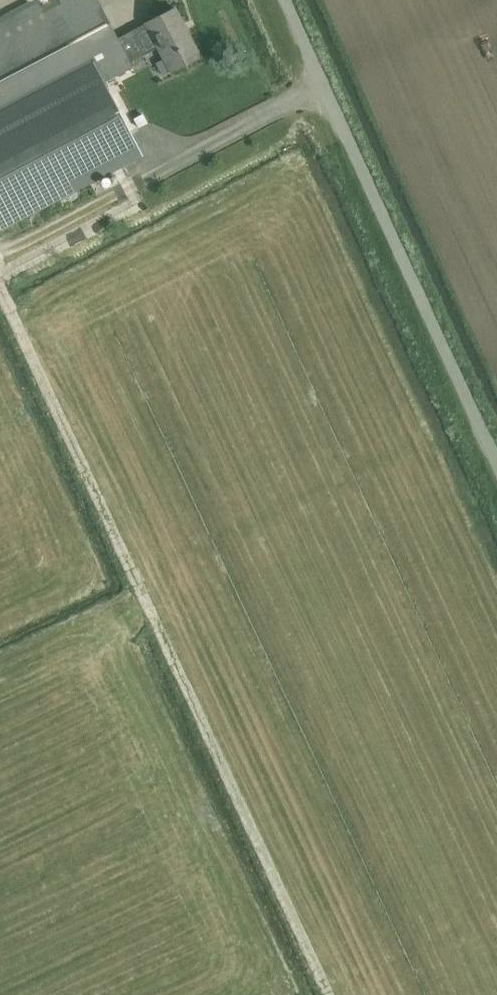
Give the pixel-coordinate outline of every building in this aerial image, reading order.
[(175,8),(145,24),(145,25),(117,40),(95,0),(45,0),(0,24),(0,137),(103,83),(131,68),(129,63),(157,49),(171,74),(201,58),(175,8)] [(103,83),(0,137),(0,226),(140,153),(103,83)]
